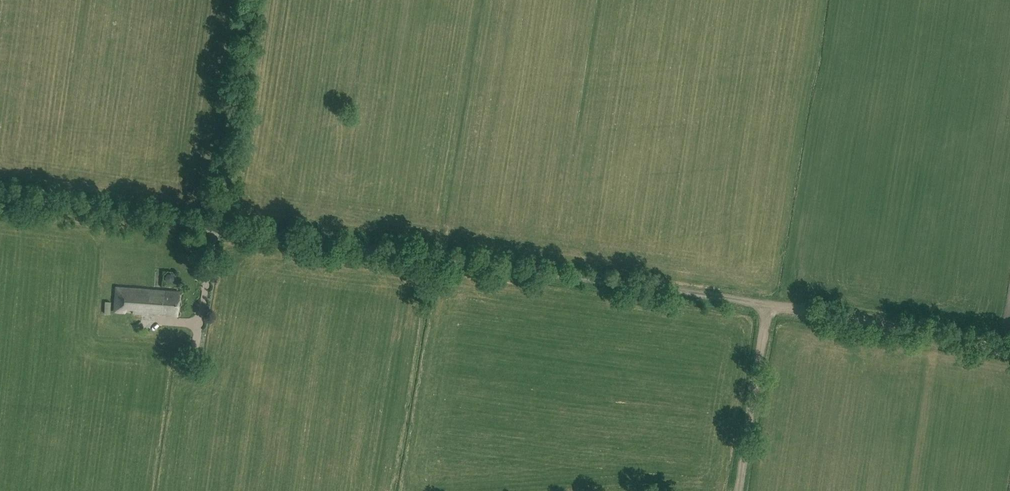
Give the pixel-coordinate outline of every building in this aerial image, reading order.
[(160,270),(159,281),(169,281),(169,270),(160,270)] [(177,315),(179,293),(116,288),(115,310),(177,315)]
